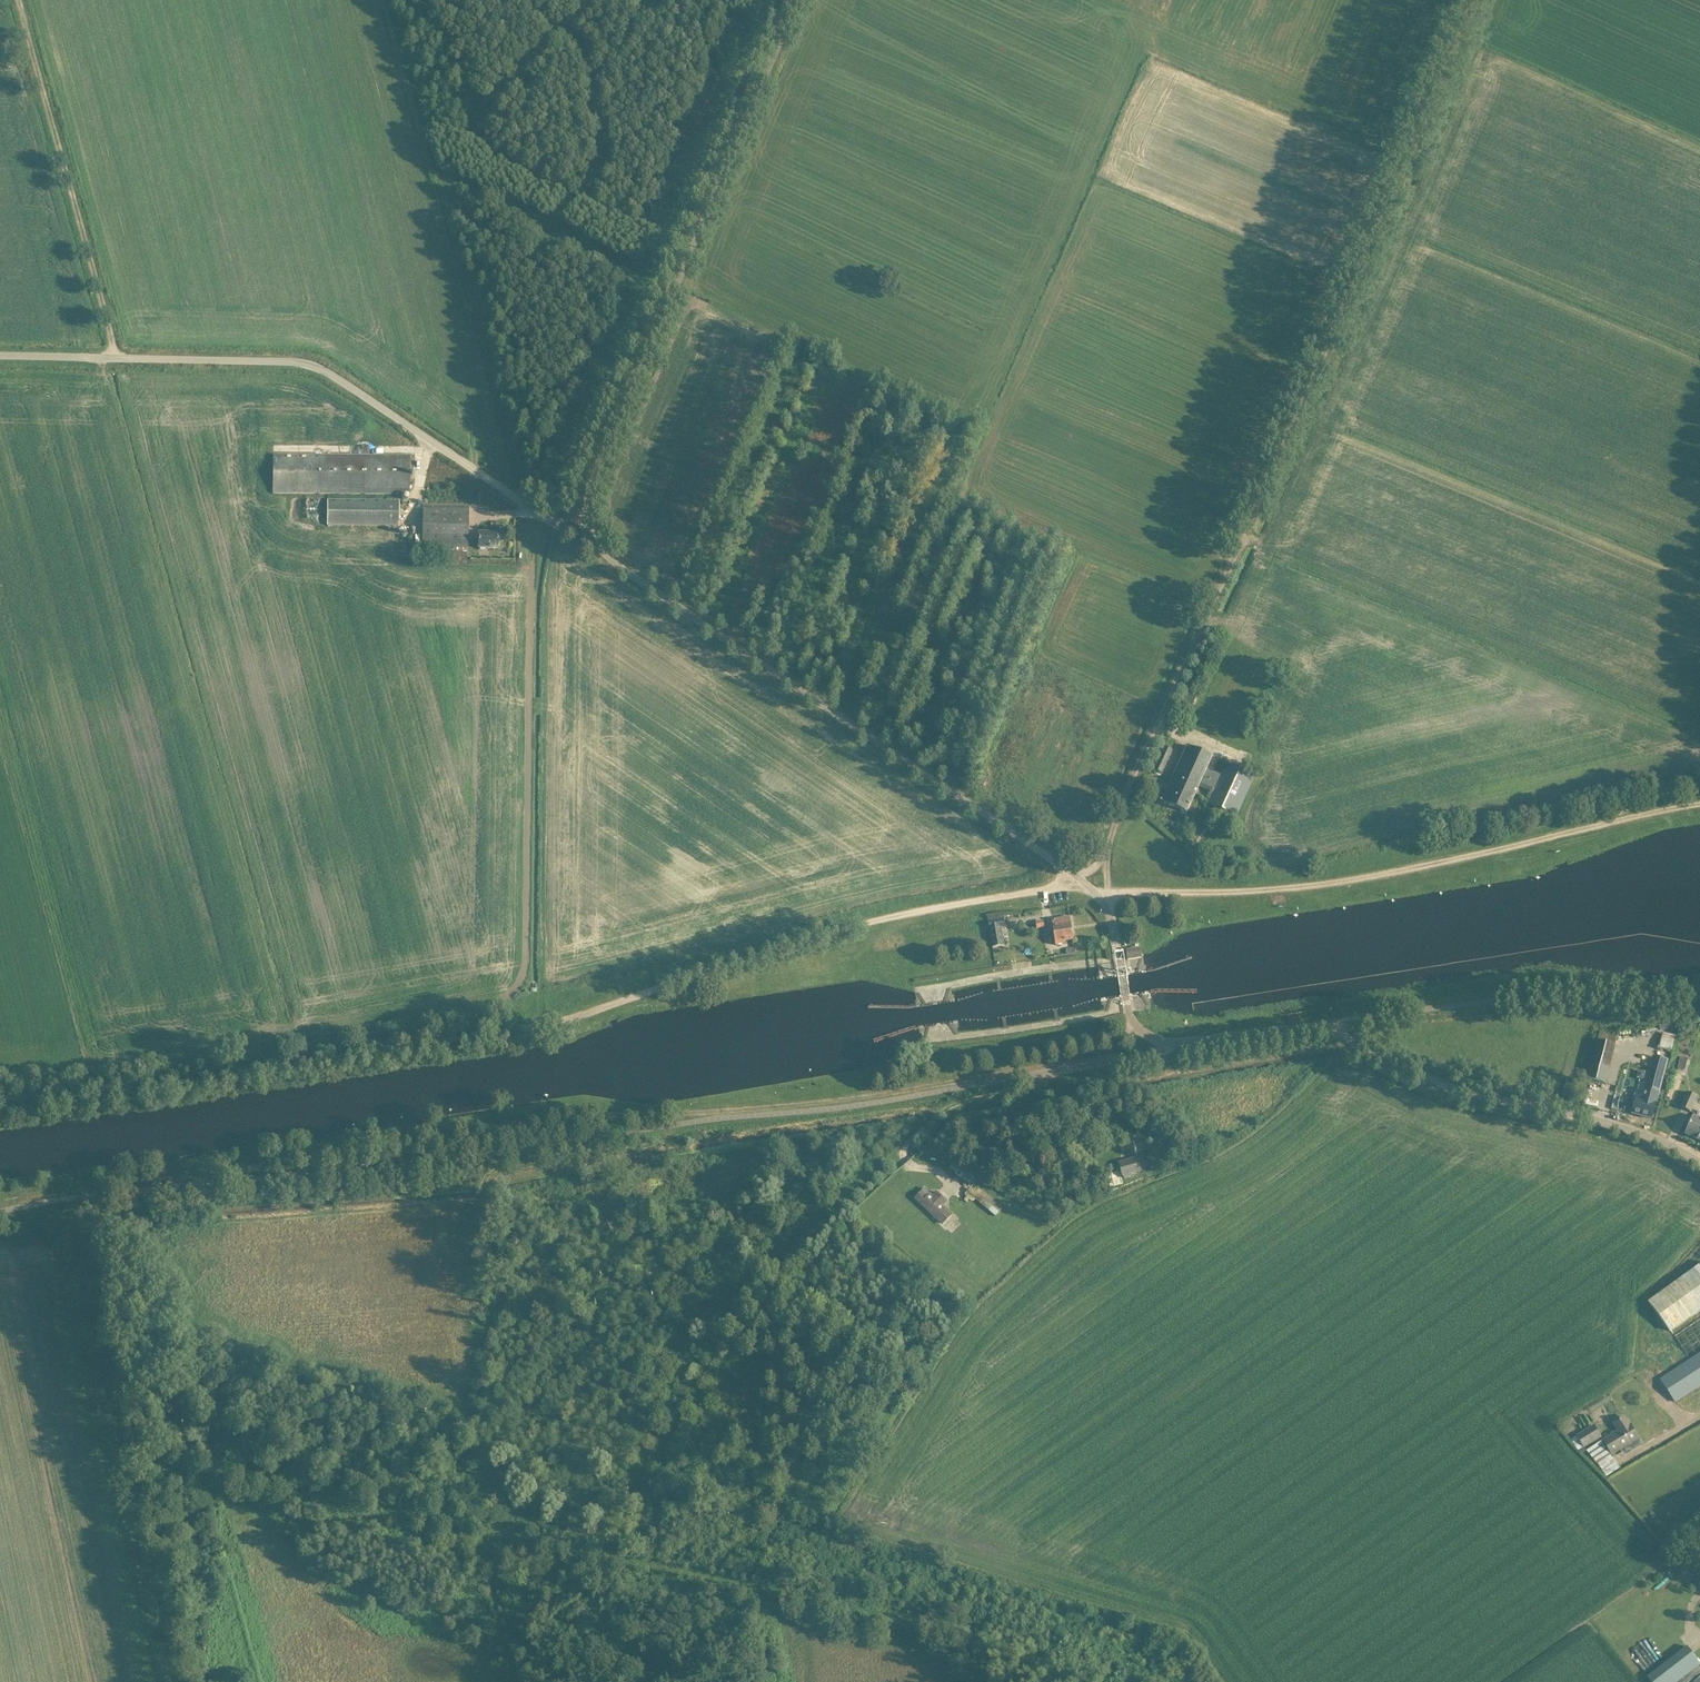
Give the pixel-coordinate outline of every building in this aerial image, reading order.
[(273,456),(273,468),(273,494),(318,494),(409,494),(409,456),(273,456)] [(482,504),(485,494),(485,493),(477,491),(474,503),(482,504)] [(398,502),(327,500),(327,525),(398,526),(398,502)] [(423,506),(423,517),(422,547),(467,548),(468,518),(468,507),(423,506)] [(479,533),(478,544),(478,548),(497,548),(498,534),(479,533)] [(1189,694),(1186,701),(1193,705),(1197,697),(1189,694)] [(1166,788),(1166,791),(1161,801),(1187,813),(1199,786),(1213,792),(1209,803),(1237,816),(1255,776),(1227,763),(1221,776),(1207,769),(1213,757),(1188,746),(1171,784),(1176,786),(1173,792),(1166,788)] [(1162,773),(1172,750),(1166,747),(1155,770),(1162,773)] [(1003,916),(989,918),(990,922),(993,948),(1001,947),(1003,946),(1001,929),(1005,928),(1004,921),(1003,919),(1003,916)] [(1070,917),(1059,919),(1052,920),(1056,945),(1065,944),(1065,942),(1074,940),(1070,917)] [(1043,920),(1036,921),(1036,923),(1033,924),(1033,926),(1032,927),(1033,932),(1038,932),(1038,933),(1045,932),(1043,920)] [(877,947),(903,945),(902,937),(877,940),(877,947)] [(1140,948),(1126,950),(1126,954),(1127,960),(1130,959),(1141,958),(1141,954),(1141,953),(1140,951),(1140,948)] [(1605,1083),(1608,1073),(1614,1046),(1597,1042),(1587,1079),(1605,1083)] [(1680,1056),(1678,1063),(1686,1065),(1687,1059),(1680,1056)] [(1637,1097),(1632,1114),(1652,1119),(1656,1102),(1654,1101),(1657,1093),(1659,1093),(1668,1061),(1654,1058),(1646,1090),(1647,1091),(1645,1099),(1637,1097)] [(1576,1082),(1567,1079),(1563,1094),(1572,1096),(1576,1082)] [(1696,1097),(1688,1093),(1681,1108),(1690,1112),(1696,1097)] [(1699,1141),(1699,1119),(1693,1116),(1689,1124),(1685,1134),(1699,1141)] [(1123,1175),(1141,1170),(1138,1158),(1120,1163),(1123,1175)] [(954,1162),(949,1169),(968,1184),(970,1181),(974,1177),(975,1175),(956,1160),(954,1162)] [(1119,1169),(1106,1172),(1111,1187),(1123,1184),(1119,1169)] [(988,1185),(986,1187),(994,1192),(995,1190),(996,1189),(989,1184),(988,1185)] [(943,1225),(952,1216),(946,1210),(946,1209),(943,1206),(947,1202),(937,1192),(933,1196),(931,1194),(927,1197),(921,1192),(916,1198),(943,1225)] [(1649,1304),(1669,1331),(1699,1309),(1699,1267),(1649,1304)] [(1689,1359),(1699,1351),(1699,1319),(1674,1335),(1689,1359)] [(1660,1380),(1675,1402),(1699,1385),(1699,1354),(1660,1380)] [(1619,1432),(1604,1441),(1611,1454),(1612,1454),(1638,1438),(1633,1429),(1630,1425),(1629,1426),(1624,1418),(1614,1424),(1619,1432)] [(1584,1448),(1601,1437),(1594,1426),(1577,1436),(1584,1448)] [(1699,1673),(1699,1664),(1686,1646),(1647,1677),(1651,1681),(1689,1681),(1699,1673)]
